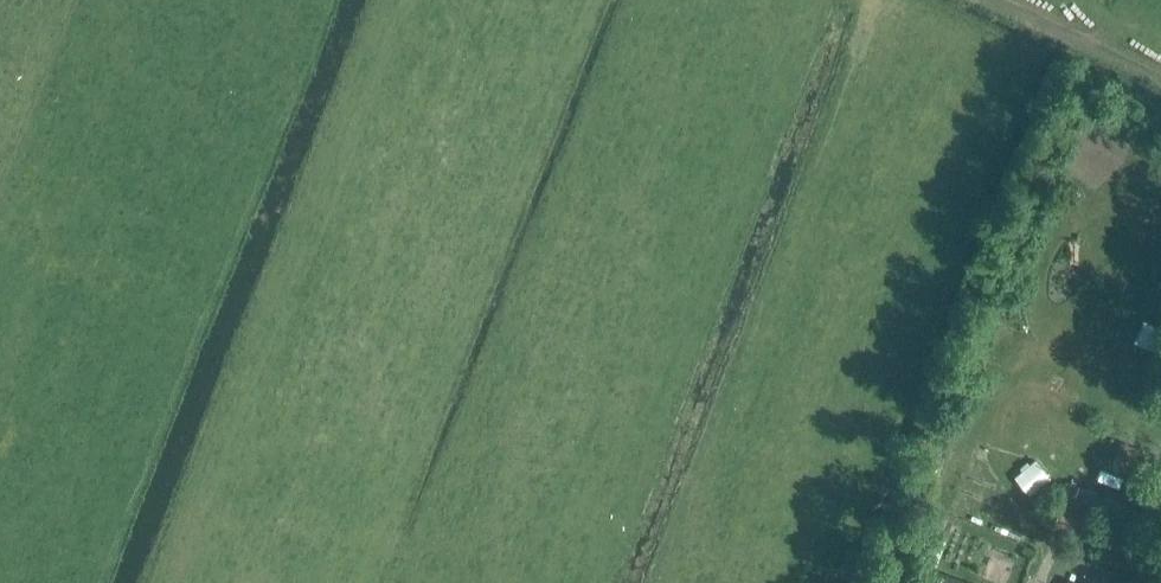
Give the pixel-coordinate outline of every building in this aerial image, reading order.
[(1050,478),(1036,461),(1015,478),(1029,495),(1050,478)]
